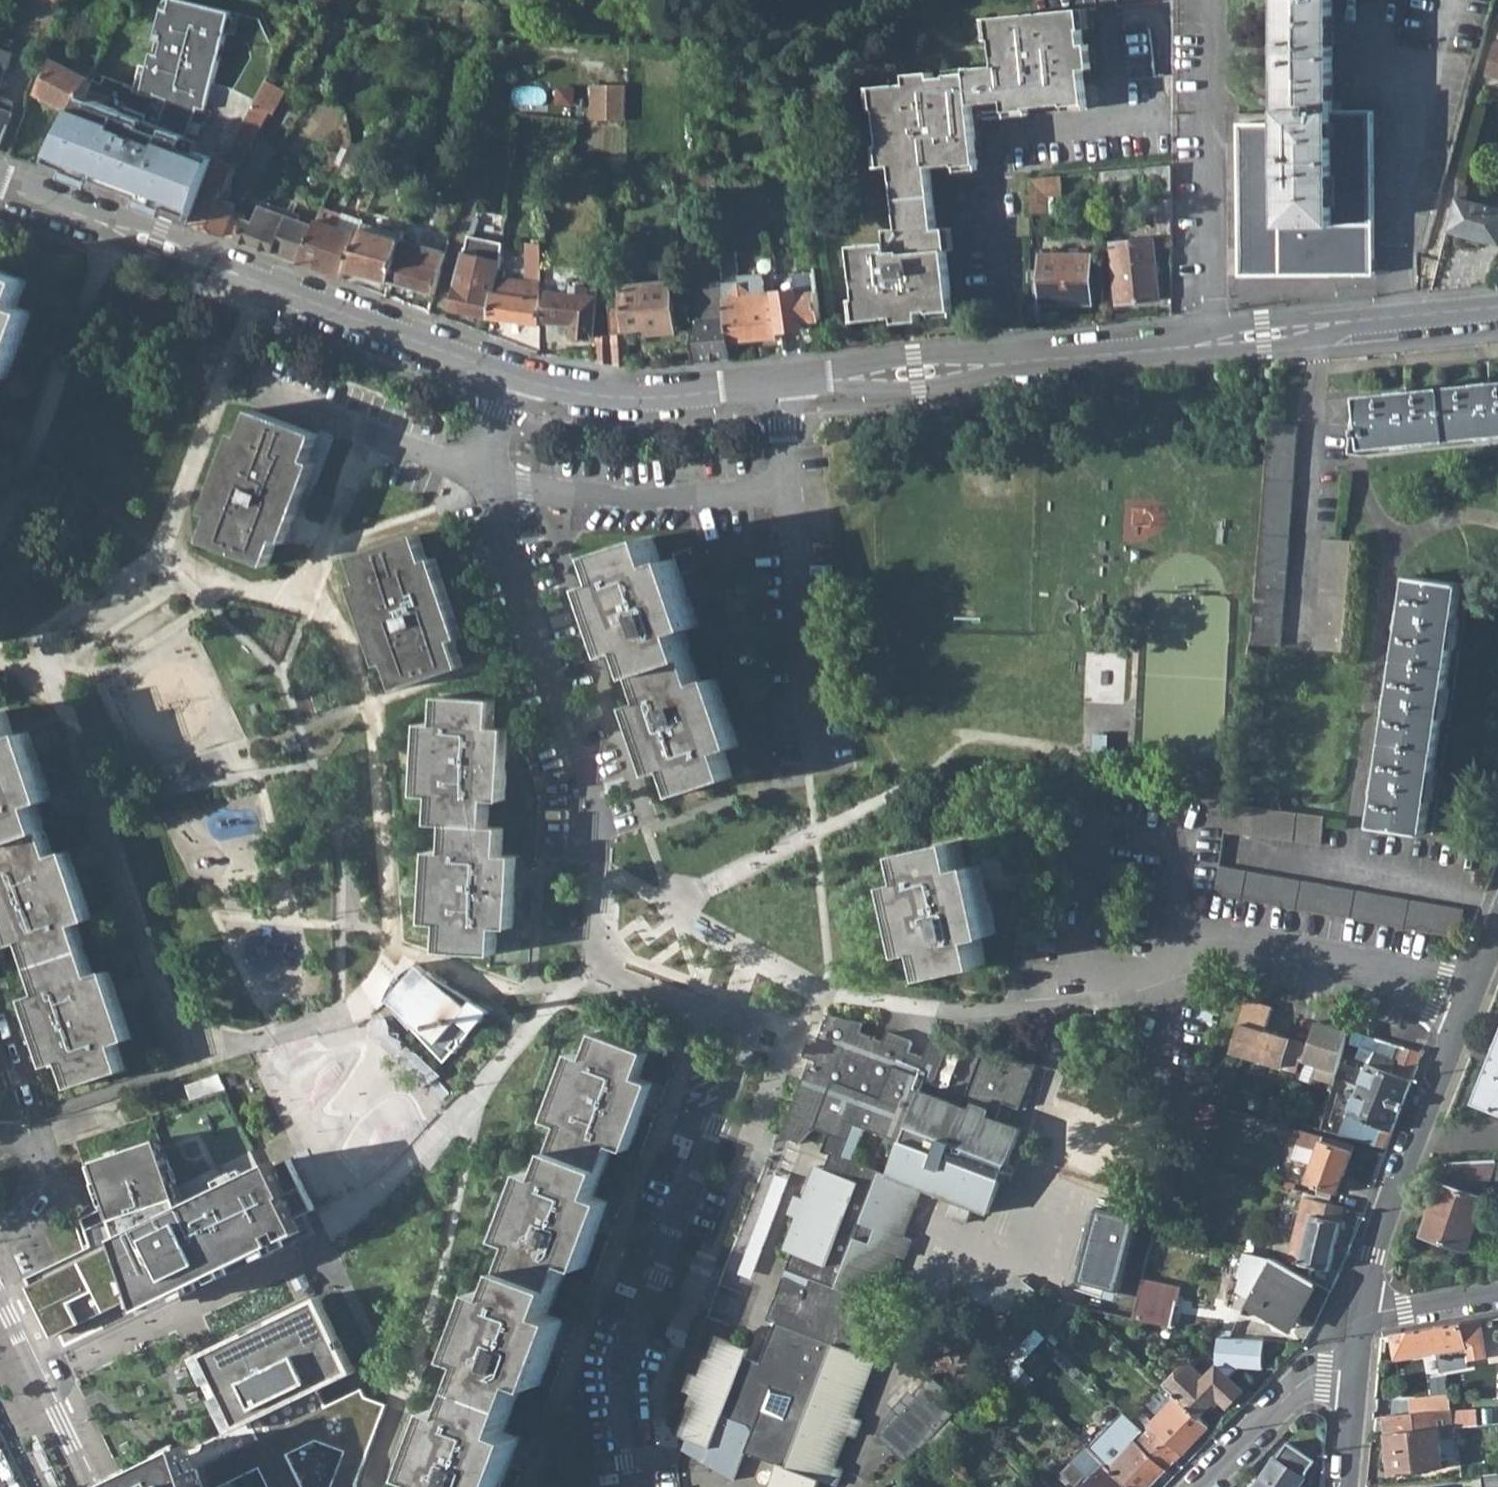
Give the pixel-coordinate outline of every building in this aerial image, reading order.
[(187,0),(173,0),(171,9),(165,8),(158,32),(166,34),(161,54),(153,52),(143,93),(150,95),(148,102),(153,105),(150,114),(125,105),(124,110),(83,95),(74,111),(49,159),(121,187),(123,179),(158,193),(153,207),(170,213),(173,206),(195,215),(203,195),(217,157),(187,146),(202,108),(209,109),(216,83),(234,12),(187,0)] [(1240,275),(1375,274),(1375,110),(1340,109),(1340,101),(1333,101),(1333,0),(1281,0),(1281,113),(1240,113),(1240,275)] [(878,86),(887,166),(895,166),(902,228),(890,230),(892,243),(855,246),(863,321),(923,315),(923,312),(954,309),(947,229),(937,230),(931,167),(978,162),(973,104),(1007,101),(1008,110),(1087,102),(1085,70),(1093,69),(1091,44),(1085,45),(1081,9),(993,19),(999,64),(969,68),(970,74),(934,78),(934,73),(910,75),(911,83),(878,86)] [(158,32),(153,52),(161,54),(166,34),(158,32)] [(9,50),(13,40),(0,33),(0,47),(9,50)] [(95,41),(107,48),(110,40),(98,35),(95,41)] [(54,59),(37,92),(74,111),(83,95),(107,48),(95,41),(92,40),(77,70),(54,59)] [(1488,74),(1497,77),(1497,42),(1496,42),(1488,74)] [(14,53),(9,50),(0,47),(0,86),(14,53)] [(233,147),(258,100),(236,89),(216,83),(209,109),(202,108),(187,146),(217,157),(228,160),(233,147)] [(267,83),(262,91),(275,98),(268,111),(275,114),(286,94),(267,83)] [(594,119),(629,119),(629,84),(594,84),(594,119)] [(258,100),(233,147),(228,160),(217,157),(203,195),(219,202),(221,197),(225,188),(227,189),(237,166),(240,167),(243,161),(268,111),(275,98),(262,91),(258,100)] [(13,112),(9,110),(13,100),(0,95),(0,146),(13,112)] [(353,142),(337,176),(347,181),(363,146),(353,142)] [(248,186),(254,189),(265,174),(280,150),(270,143),(254,167),(244,183),(248,186)] [(1103,172),(1103,181),(1159,177),(1159,190),(1173,190),(1173,164),(1103,172)] [(1032,179),(1032,212),(1048,212),(1048,196),(1063,197),(1063,176),(1032,179)] [(221,197),(227,199),(231,190),(227,189),(225,188),(221,197)] [(195,215),(192,222),(223,233),(227,235),(237,239),(245,219),(247,213),(241,210),(237,208),(219,202),(203,195),(195,215)] [(1048,212),(1050,212),(1050,211),(1057,211),(1057,205),(1063,205),(1063,197),(1048,196),(1048,212)] [(219,202),(237,208),(238,202),(233,201),(227,199),(221,197),(219,202)] [(1448,230),(1497,243),(1497,208),(1457,197),(1448,230)] [(245,219),(237,239),(274,252),(276,246),(285,250),(283,256),(299,262),(315,225),(261,206),(255,222),(245,219)] [(318,219),(339,227),(343,214),(323,207),(318,219)] [(339,227),(360,234),(362,229),(364,222),(364,221),(343,214),(339,227)] [(315,225),(299,262),(321,270),(339,227),(318,219),(315,225)] [(362,229),(400,239),(403,233),(397,232),(364,222),(362,229)] [(339,227),(321,270),(343,278),(347,269),(360,234),(339,227)] [(360,234),(347,269),(389,281),(400,239),(362,229),(360,234)] [(451,309),(491,318),(498,276),(500,269),(504,243),(470,235),(461,269),(457,285),(456,284),(451,309)] [(400,239),(389,281),(435,294),(441,270),(440,270),(445,252),(400,239)] [(1113,243),(1117,303),(1160,299),(1155,240),(1113,243)] [(498,276),(491,318),(541,324),(542,324),(543,299),(542,299),(542,281),(542,280),(542,269),(542,245),(529,243),(528,280),(506,277),(498,276)] [(274,252),(283,256),(285,250),(276,246),(274,252)] [(725,287),(729,341),(776,337),(772,294),(766,294),(764,273),(740,275),(738,250),(721,252),(722,256),(725,287)] [(773,253),(777,292),(793,290),(790,264),(784,265),(782,252),(773,253)] [(1042,253),(1042,303),(1093,304),(1093,253),(1042,253)] [(696,337),(698,361),(732,358),(729,341),(725,287),(722,256),(710,257),(713,281),(717,281),(718,288),(709,289),(704,298),(704,312),(700,312),(701,319),(698,319),(698,337),(696,337)] [(4,377),(30,309),(15,303),(25,277),(0,268),(0,375),(4,377)] [(498,276),(506,277),(507,271),(500,269),(498,276)] [(542,269),(542,280),(551,280),(551,269),(542,269)] [(799,274),(800,289),(818,287),(816,271),(799,274)] [(657,273),(658,283),(672,282),(672,272),(657,273)] [(623,275),(624,286),(637,285),(636,274),(623,275)] [(624,286),(627,329),(655,328),(655,334),(677,333),(672,282),(658,283),(637,285),(624,286)] [(571,294),(591,295),(591,288),(591,287),(571,285),(571,294)] [(777,292),(782,330),(803,328),(803,322),(822,319),(819,292),(818,287),(800,289),(793,290),(777,292)] [(549,292),(547,322),(574,324),(573,335),(594,337),(598,296),(598,288),(591,288),(591,295),(571,294),(549,292)] [(613,334),(614,363),(631,365),(629,332),(624,333),(621,303),(610,304),(613,334)] [(599,336),(599,361),(614,363),(613,334),(599,336)] [(1366,446),(1497,433),(1497,382),(1360,396),(1363,420),(1359,421),(1361,435),(1365,435),(1366,446)] [(202,539),(266,564),(277,537),(283,540),(297,505),(315,460),(308,457),(318,431),(255,405),(244,433),(237,430),(206,510),(213,513),(202,539)] [(1252,632),(1250,647),(1281,649),(1298,427),(1270,425),(1268,450),(1254,632),(1252,632)] [(386,661),(395,688),(462,666),(452,639),(459,637),(446,596),(433,556),(426,559),(417,532),(351,554),(360,581),(352,582),(378,663),(386,661)] [(671,765),(680,791),(733,774),(724,748),(738,744),(716,676),(702,680),(684,628),(698,623),(681,573),(697,567),(690,545),(673,552),(675,557),(662,561),(653,535),(600,551),(608,579),(595,583),(616,650),(631,645),(649,699),(634,703),(644,733),(656,770),(671,765)] [(1324,541),(1316,651),(1344,653),(1352,543),(1324,541)] [(1372,825),(1423,833),(1464,583),(1412,576),(1372,825)] [(440,949),(495,953),(497,925),(513,926),(513,920),(514,900),(517,855),(501,854),(504,826),(488,825),(490,796),(506,798),(511,726),(494,724),(496,698),(442,693),(440,720),(424,719),(418,791),(435,793),(433,821),(448,822),(447,849),(431,848),(427,920),(442,921),(440,949)] [(70,1085),(122,1068),(114,1042),(127,1038),(104,970),(91,974),(75,923),(88,918),(66,850),(52,854),(35,803),(49,798),(27,731),(13,735),(5,710),(0,711),(0,918),(9,945),(22,941),(40,992),(26,997),(48,1064),(62,1059),(70,1085)] [(1323,816),(1227,803),(1226,809),(1223,831),(1319,844),(1323,816)] [(897,880),(912,951),(926,949),(932,975),(986,963),(981,937),(996,933),(984,878),(1001,874),(998,854),(980,857),(981,862),(966,866),(960,838),(906,850),(912,877),(897,880)] [(1224,896),(1458,935),(1463,908),(1218,866),(1215,884),(1224,896)] [(397,1006),(429,970),(428,969),(427,970),(419,962),(418,961),(411,965),(404,971),(399,976),(399,977),(396,979),(395,981),(393,983),(392,986),(391,987),(387,998),(388,999),(388,998),(397,1006)] [(396,1006),(444,1062),(464,1039),(489,1009),(429,970),(397,1006),(396,1006)] [(820,1480),(834,1486),(841,1468),(835,1464),(846,1434),(853,1437),(860,1420),(853,1416),(875,1361),(882,1364),(893,1337),(853,1321),(863,1297),(879,1303),(898,1255),(906,1258),(913,1241),(904,1237),(888,1230),(906,1182),(923,1188),(953,1200),(948,1216),(965,1223),(972,1206),(988,1213),(1020,1129),(996,1120),(1003,1102),(1019,1109),(1036,1064),(985,1052),(962,1107),(970,1110),(968,1114),(919,1095),(924,1082),(933,1086),(948,1049),(930,1042),(924,1057),(910,1052),(913,1044),(886,1034),(883,1043),(859,1034),(863,1023),(827,1014),(816,1042),(808,1038),(800,1057),(814,1063),(811,1074),(805,1072),(778,1138),(796,1145),(813,1129),(828,1135),(822,1151),(829,1154),(824,1168),(817,1165),(804,1198),(796,1195),(789,1214),(796,1217),(784,1249),(793,1253),(787,1268),(811,1278),(808,1285),(784,1275),(767,1318),(775,1322),(759,1360),(745,1355),(748,1347),(715,1334),(699,1375),(690,1372),(683,1389),(691,1394),(676,1433),(710,1448),(722,1415),(741,1422),(742,1422),(743,1422),(744,1422),(745,1423),(746,1423),(747,1424),(748,1424),(748,1425),(749,1425),(749,1426),(750,1427),(751,1428),(751,1429),(751,1430),(751,1431),(751,1432),(751,1433),(751,1434),(751,1435),(750,1435),(750,1436),(750,1437),(749,1437),(748,1438),(743,1451),(776,1464),(768,1486),(817,1486),(820,1480)] [(518,1435),(505,1429),(525,1378),(538,1383),(563,1317),(550,1311),(569,1261),(582,1266),(608,1199),(594,1193),(614,1142),(627,1148),(638,1119),(653,1080),(639,1074),(648,1049),(596,1029),(586,1055),(572,1049),(547,1117),(560,1122),(541,1173),(528,1167),(502,1235),(516,1240),(497,1291),(484,1285),(458,1353),(471,1358),(452,1408),(439,1403),(414,1471),(427,1476),(422,1486),(499,1486),(518,1435)] [(1339,1132),(1384,1145),(1421,1052),(1351,1030),(1348,1041),(1356,1044),(1364,1043),(1365,1053),(1363,1056),(1362,1059),(1367,1060),(1347,1111),(1365,1118),(1360,1129),(1346,1123),(1342,1124),(1339,1132)] [(1478,1100),(1497,1108),(1497,1051),(1478,1100)] [(1337,1191),(1351,1150),(1353,1144),(1301,1128),(1290,1158),(1311,1166),(1305,1181),(1337,1191)] [(133,1235),(29,1286),(53,1336),(140,1294),(146,1306),(306,1229),(300,1216),(315,1209),(291,1158),(185,1209),(166,1154),(162,1141),(161,1137),(97,1159),(98,1162),(116,1218),(124,1215),(133,1235)] [(762,1163),(712,1313),(752,1326),(754,1283),(777,1214),(769,1211),(777,1187),(778,1165),(763,1159),(762,1163)] [(1497,1179),(1497,1160),(1447,1161),(1422,1234),(1468,1249),(1487,1196),(1486,1195),(1491,1180),(1497,1179)] [(904,1237),(923,1188),(906,1182),(888,1230),(904,1237)] [(1290,1260),(1328,1270),(1347,1206),(1315,1199),(1307,1196),(1290,1260)] [(1245,1304),(1288,1329),(1314,1282),(1271,1257),(1252,1253),(1245,1251),(1237,1275),(1241,1278),(1236,1291),(1248,1298),(1245,1304)] [(1027,1283),(978,1284),(978,1305),(1027,1304),(1027,1283)] [(1132,1318),(1168,1327),(1175,1300),(1139,1290),(1132,1318)] [(357,1483),(387,1403),(366,1395),(363,1388),(343,1397),(328,1405),(319,1386),(336,1377),(353,1369),(320,1298),(207,1353),(225,1392),(216,1397),(221,1408),(231,1403),(241,1423),(250,1419),(259,1438),(204,1465),(211,1486),(218,1486),(261,1466),(272,1486),(358,1486),(357,1483)] [(1046,1334),(1049,1337),(1078,1303),(1064,1299),(1038,1327),(1046,1334)] [(1391,1335),(1395,1359),(1437,1351),(1440,1371),(1469,1366),(1468,1359),(1488,1356),(1480,1319),(1461,1323),(1461,1321),(1391,1333),(1391,1335)] [(1002,1364),(1017,1379),(1026,1369),(1019,1363),(1046,1334),(1038,1327),(1002,1364)] [(1187,1359),(1166,1383),(1170,1386),(1191,1363),(1187,1359)] [(1177,1393),(1199,1414),(1214,1397),(1224,1406),(1241,1389),(1216,1365),(1204,1377),(1191,1363),(1170,1386),(1177,1393)] [(963,1405),(931,1375),(878,1430),(910,1461),(930,1440),(950,1418),(963,1405)] [(1177,1393),(1153,1419),(1145,1411),(1136,1420),(1175,1457),(1208,1422),(1199,1414),(1177,1393)] [(1416,1412),(1446,1409),(1444,1395),(1415,1398),(1416,1412)] [(31,1486),(40,1486),(1,1405),(0,1406),(0,1421),(31,1486)] [(1385,1415),(1389,1472),(1445,1467),(1441,1437),(1454,1436),(1451,1408),(1446,1409),(1416,1412),(1385,1415)] [(1455,1410),(1456,1426),(1472,1425),(1470,1409),(1455,1410)] [(950,1418),(930,1440),(940,1451),(961,1429),(950,1418)] [(1127,1486),(1146,1486),(1175,1457),(1136,1420),(1099,1460),(1103,1464),(1127,1486)] [(1252,1486),(1298,1486),(1304,1478),(1303,1477),(1314,1460),(1287,1441),(1275,1460),(1273,1457),(1252,1486)] [(200,1467),(195,1453),(191,1442),(113,1480),(117,1486),(206,1486),(200,1467)] [(1103,1464),(1081,1486),(1127,1486),(1103,1464)] [(1483,1486),(1497,1486),(1497,1472),(1482,1474),(1483,1486)]
